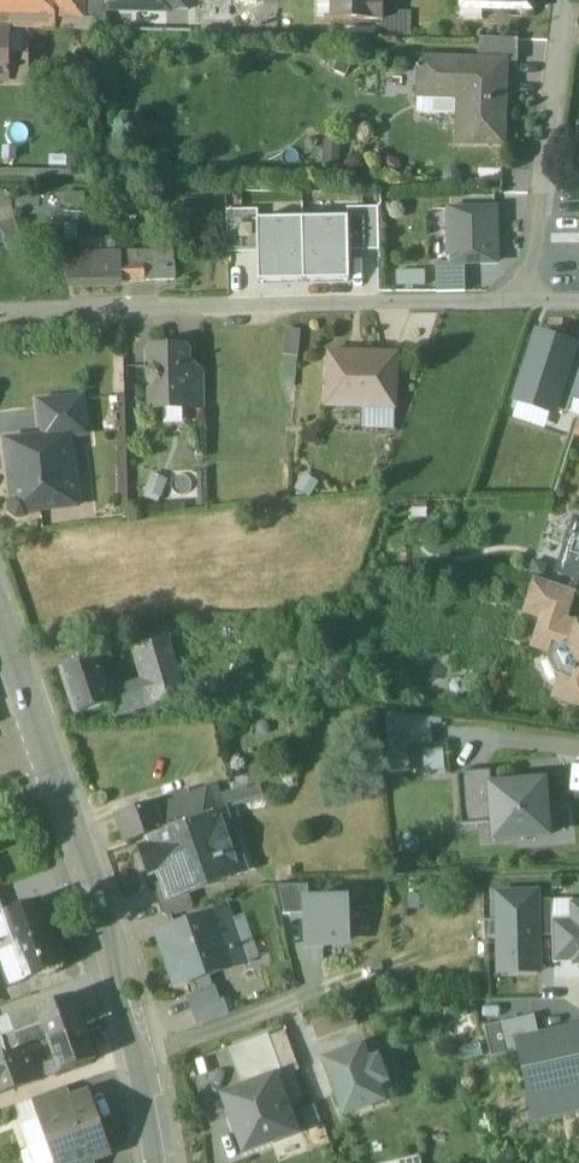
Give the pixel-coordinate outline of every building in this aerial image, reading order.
[(26,31),(30,31),(106,31),(106,10),(106,0),(0,0),(0,31),(26,31)] [(106,10),(170,10),(170,0),(106,0),(106,10)] [(170,10),(170,11),(189,11),(189,0),(170,0),(170,10)] [(320,19),(327,19),(327,21),(334,21),(334,0),(320,0),(320,19)] [(334,21),(384,22),(384,0),(334,0),(334,21)] [(462,2),(484,2),(484,11),(535,11),(535,0),(462,0),(462,2)] [(0,31),(0,82),(25,83),(26,31),(0,31)] [(518,40),(481,39),(481,61),(506,61),(518,62),(518,40)] [(481,61),(421,60),(420,93),(460,94),(459,145),(505,146),(506,61),(481,61)] [(504,170),(480,170),(480,183),(504,183),(504,170)] [(348,215),(349,250),(380,249),(378,206),(348,207),(348,215)] [(228,251),(259,250),(258,218),(258,210),(226,211),(228,251)] [(497,262),(496,211),(450,212),(451,263),(464,263),(497,262)] [(305,279),(350,278),(349,250),(348,215),(303,216),(305,279)] [(260,281),(305,279),(303,216),(258,218),(259,250),(260,281)] [(0,224),(0,231),(6,253),(24,253),(15,220),(0,224)] [(122,254),(68,255),(68,284),(146,282),(146,265),(122,266),(122,254)] [(464,292),(464,263),(451,263),(438,263),(438,293),(464,292)] [(301,331),(286,329),(283,358),(297,359),(301,331)] [(517,402),(555,414),(556,410),(573,354),(575,347),(537,336),(517,402)] [(190,348),(154,349),(154,363),(158,367),(151,372),(151,381),(158,387),(155,391),(155,407),(191,406),(191,376),(190,348)] [(399,356),(330,353),(328,407),(396,410),(399,356)] [(573,354),(556,410),(567,414),(572,400),(578,402),(578,356),(573,354)] [(205,376),(191,376),(191,406),(206,406),(205,376)] [(84,398),(41,403),(45,437),(71,434),(72,436),(88,434),(84,398)] [(45,437),(8,441),(15,498),(11,503),(12,512),(18,517),(26,516),(31,511),(79,506),(72,436),(71,434),(45,437)] [(578,523),(574,535),(572,535),(571,538),(573,538),(561,573),(578,579),(578,523)] [(575,593),(538,581),(527,614),(543,619),(564,626),(566,622),(575,593)] [(566,622),(564,626),(543,619),(534,648),(551,654),(558,657),(565,671),(575,674),(566,702),(578,706),(578,627),(566,622)] [(185,695),(166,639),(138,648),(149,682),(156,705),(185,695)] [(98,656),(61,669),(75,713),(111,701),(113,701),(111,694),(98,656)] [(149,682),(111,694),(113,701),(111,701),(117,718),(156,705),(149,682)] [(389,728),(391,774),(411,773),(410,747),(432,746),(432,726),(389,728)] [(491,786),(490,774),(459,775),(463,827),(494,825),(491,786)] [(550,837),(545,782),(491,786),(494,825),(495,841),(550,837)] [(156,807),(155,808),(163,830),(221,810),(214,788),(156,807)] [(247,789),(225,797),(229,808),(251,800),(247,789)] [(155,804),(119,816),(128,843),(147,836),(163,830),(155,808),(156,807),(155,804)] [(163,830),(147,836),(150,843),(141,847),(143,853),(145,855),(147,855),(154,853),(157,862),(152,863),(150,865),(149,868),(149,870),(151,876),(160,873),(163,883),(164,884),(185,877),(190,893),(232,878),(225,855),(234,854),(221,810),(163,830)] [(185,877),(164,884),(163,883),(158,884),(156,886),(155,888),(155,889),(164,913),(164,914),(166,915),(168,915),(195,907),(190,893),(185,877)] [(307,885),(279,887),(283,917),(307,916),(307,901),(307,885)] [(500,962),(538,962),(537,896),(497,897),(497,923),(483,923),(483,942),(500,942),(500,962)] [(349,943),(347,899),(307,901),(307,916),(309,944),(349,943)] [(40,901),(3,914),(15,946),(52,933),(40,901)] [(220,913),(161,933),(179,984),(245,960),(238,942),(231,945),(220,913)] [(554,964),(576,964),(575,922),(553,922),(554,964)] [(52,933),(15,946),(27,981),(64,967),(52,933)] [(216,986),(189,995),(200,1025),(230,1013),(224,999),(221,1000),(216,986)] [(74,995),(38,1008),(44,1024),(49,1039),(85,1027),(74,995)] [(38,1008),(10,1018),(16,1035),(44,1024),(38,1008)] [(351,1009),(311,1023),(318,1041),(357,1026),(351,1009)] [(535,1017),(500,1025),(508,1059),(520,1057),(518,1043),(539,1039),(535,1017)] [(85,1027),(49,1039),(49,1040),(55,1055),(61,1072),(97,1060),(85,1027)] [(578,1109),(578,1030),(539,1039),(518,1043),(520,1057),(534,1119),(578,1109)] [(269,1034),(228,1049),(243,1090),(275,1078),(276,1080),(285,1077),(269,1034)] [(19,1038),(5,1043),(9,1054),(23,1049),(19,1038)] [(49,1040),(26,1048),(31,1063),(55,1055),(49,1040)] [(363,1046),(325,1061),(345,1115),(383,1100),(377,1085),(387,1081),(378,1058),(369,1062),(363,1046)] [(0,1057),(0,1094),(38,1081),(38,1080),(31,1063),(26,1048),(9,1054),(0,1057)] [(55,1055),(31,1063),(38,1080),(61,1072),(55,1055)] [(243,1090),(225,1097),(232,1114),(230,1115),(231,1117),(233,1117),(238,1130),(237,1131),(238,1134),(239,1133),(246,1151),(295,1132),(276,1080),(275,1078),(243,1090)] [(67,1087),(34,1099),(40,1116),(42,1115),(41,1113),(72,1102),(67,1087)] [(41,1113),(42,1115),(59,1162),(76,1162),(92,1157),(109,1151),(90,1096),(72,1102),(41,1113)]
